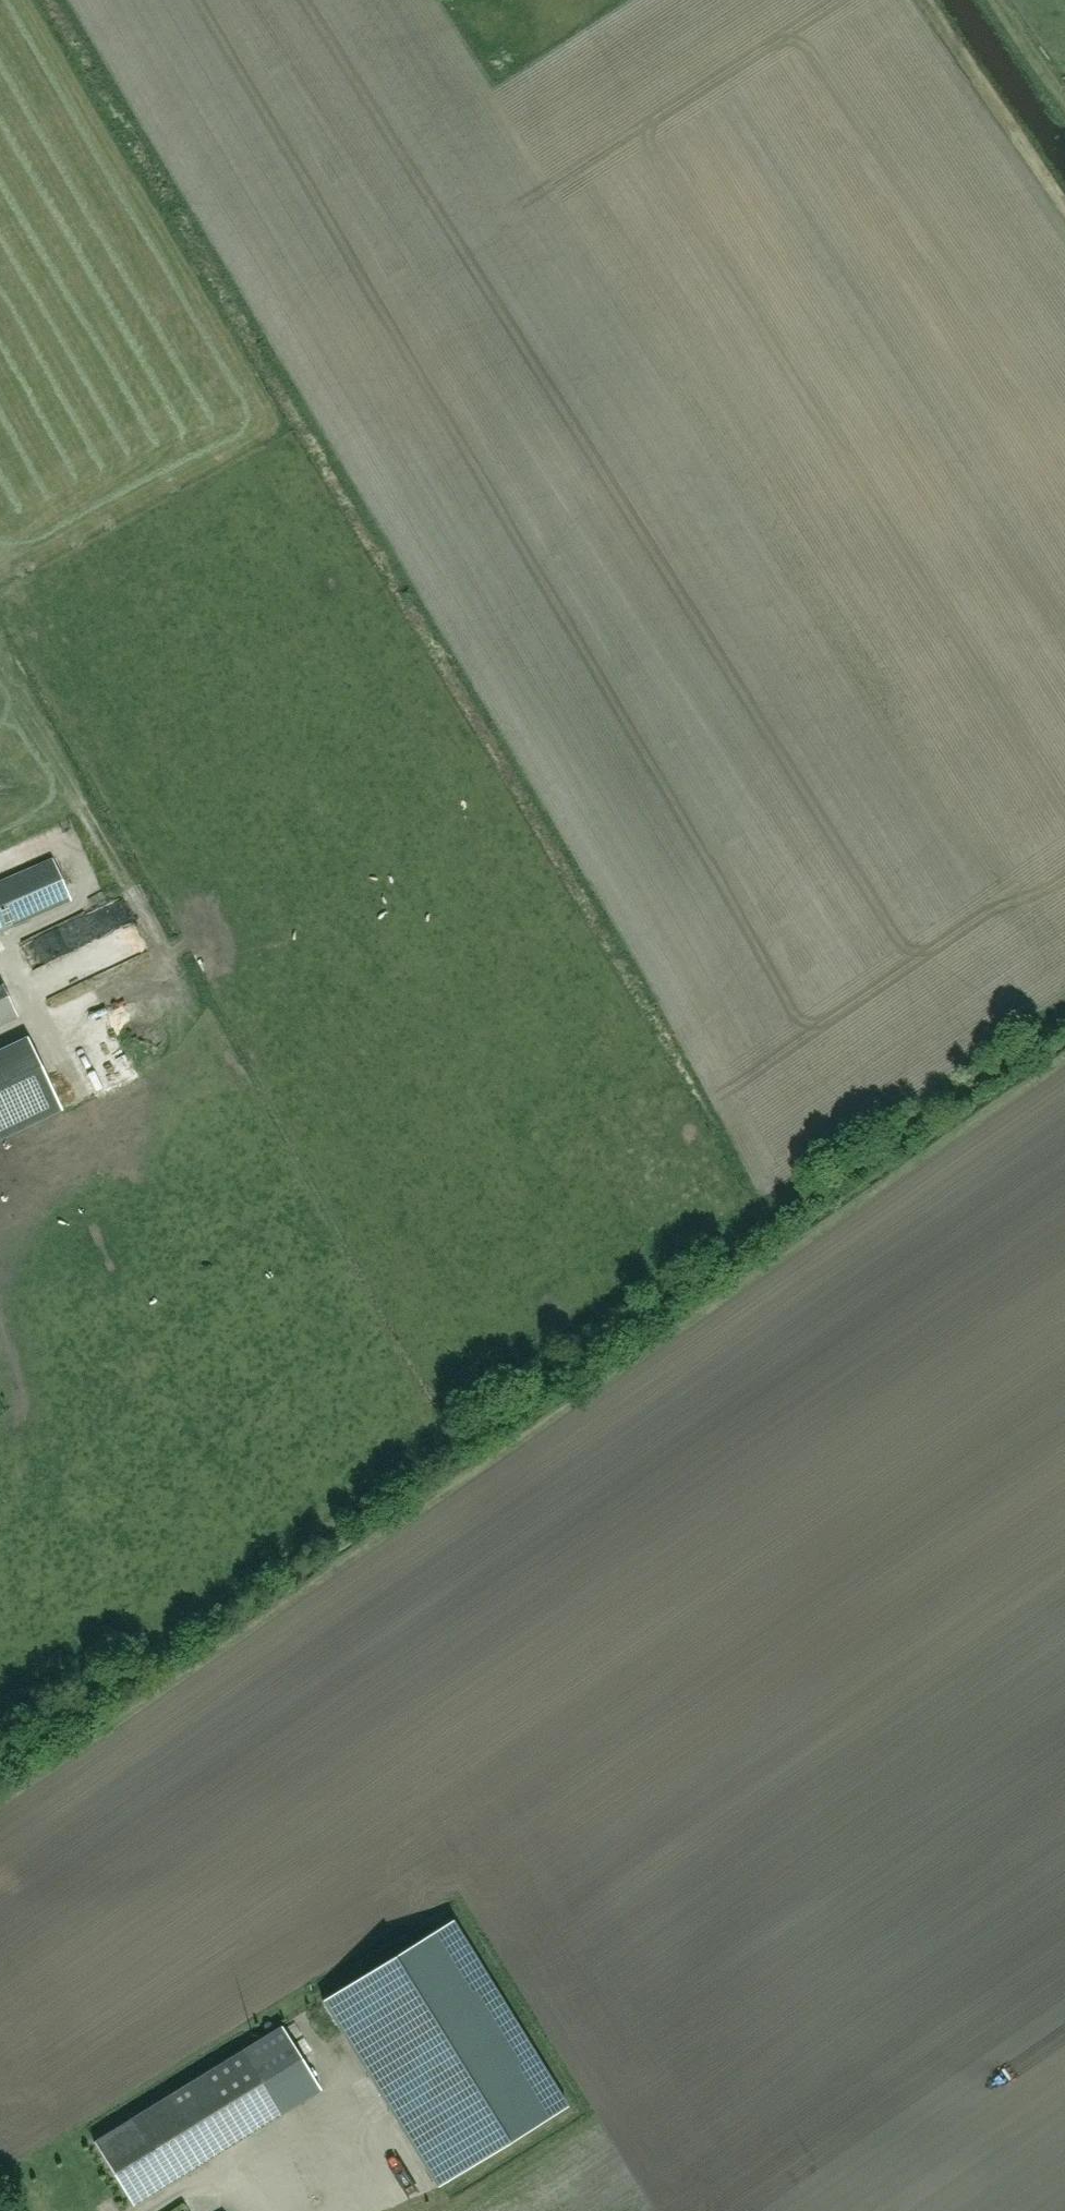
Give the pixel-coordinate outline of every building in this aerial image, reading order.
[(71,898),(53,857),(0,880),(0,930),(71,898)] [(97,973),(109,967),(96,942),(84,948),(97,973)] [(122,1047),(133,1042),(119,1010),(109,1015),(122,1047)] [(95,1034),(120,1069),(129,1063),(105,1027),(95,1034)] [(323,2001),(438,2187),(565,2108),(450,1922),(323,2001)] [(209,2159),(170,2095),(95,2141),(133,2204),(209,2159)]
